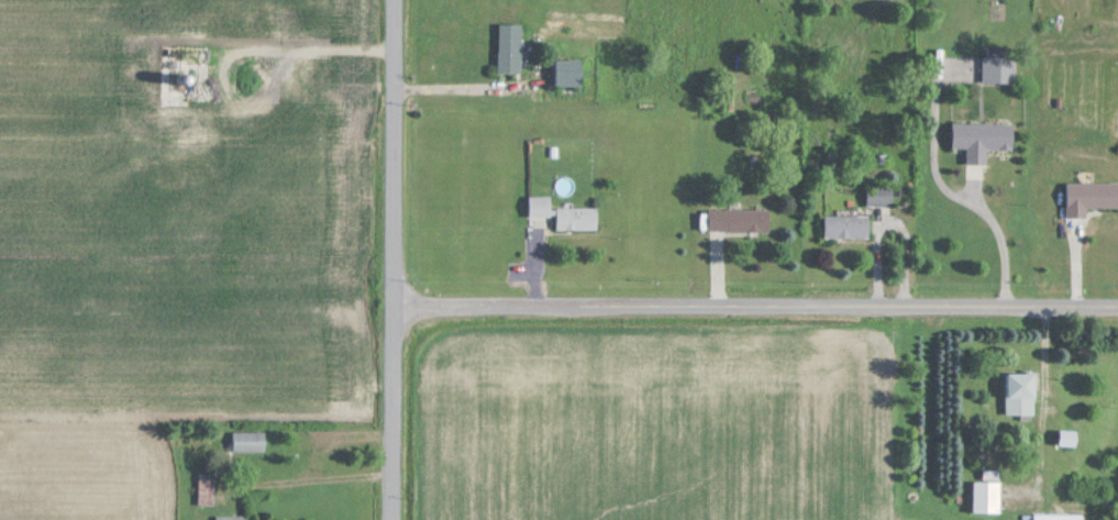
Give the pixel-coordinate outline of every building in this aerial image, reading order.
[(523,72),(523,24),(501,24),(501,72),(523,72)] [(1016,82),(1016,49),(984,49),(984,82),(1016,82)] [(558,87),(585,87),(585,59),(558,59),(558,87)] [(1015,123),(954,122),(954,147),(969,148),(969,163),(989,164),(989,148),(1015,149),(1015,123)] [(1089,217),(1089,207),(1117,207),(1117,182),(1068,182),(1068,217),(1089,217)] [(530,196),(530,216),(552,216),(552,196),(530,196)] [(556,229),(599,229),(599,208),(556,208),(556,229)] [(772,209),(710,209),(710,232),(772,232),(772,209)] [(871,215),(827,215),(827,238),(871,238),(871,215)] [(1035,414),(1035,373),(1005,373),(1005,414),(1035,414)] [(266,451),(266,431),(233,431),(233,451),(266,451)] [(1077,445),(1077,431),(1060,431),(1060,445),(1077,445)] [(200,474),(200,503),(213,503),(213,474),(200,474)] [(999,512),(999,480),(973,480),(973,512),(999,512)]
